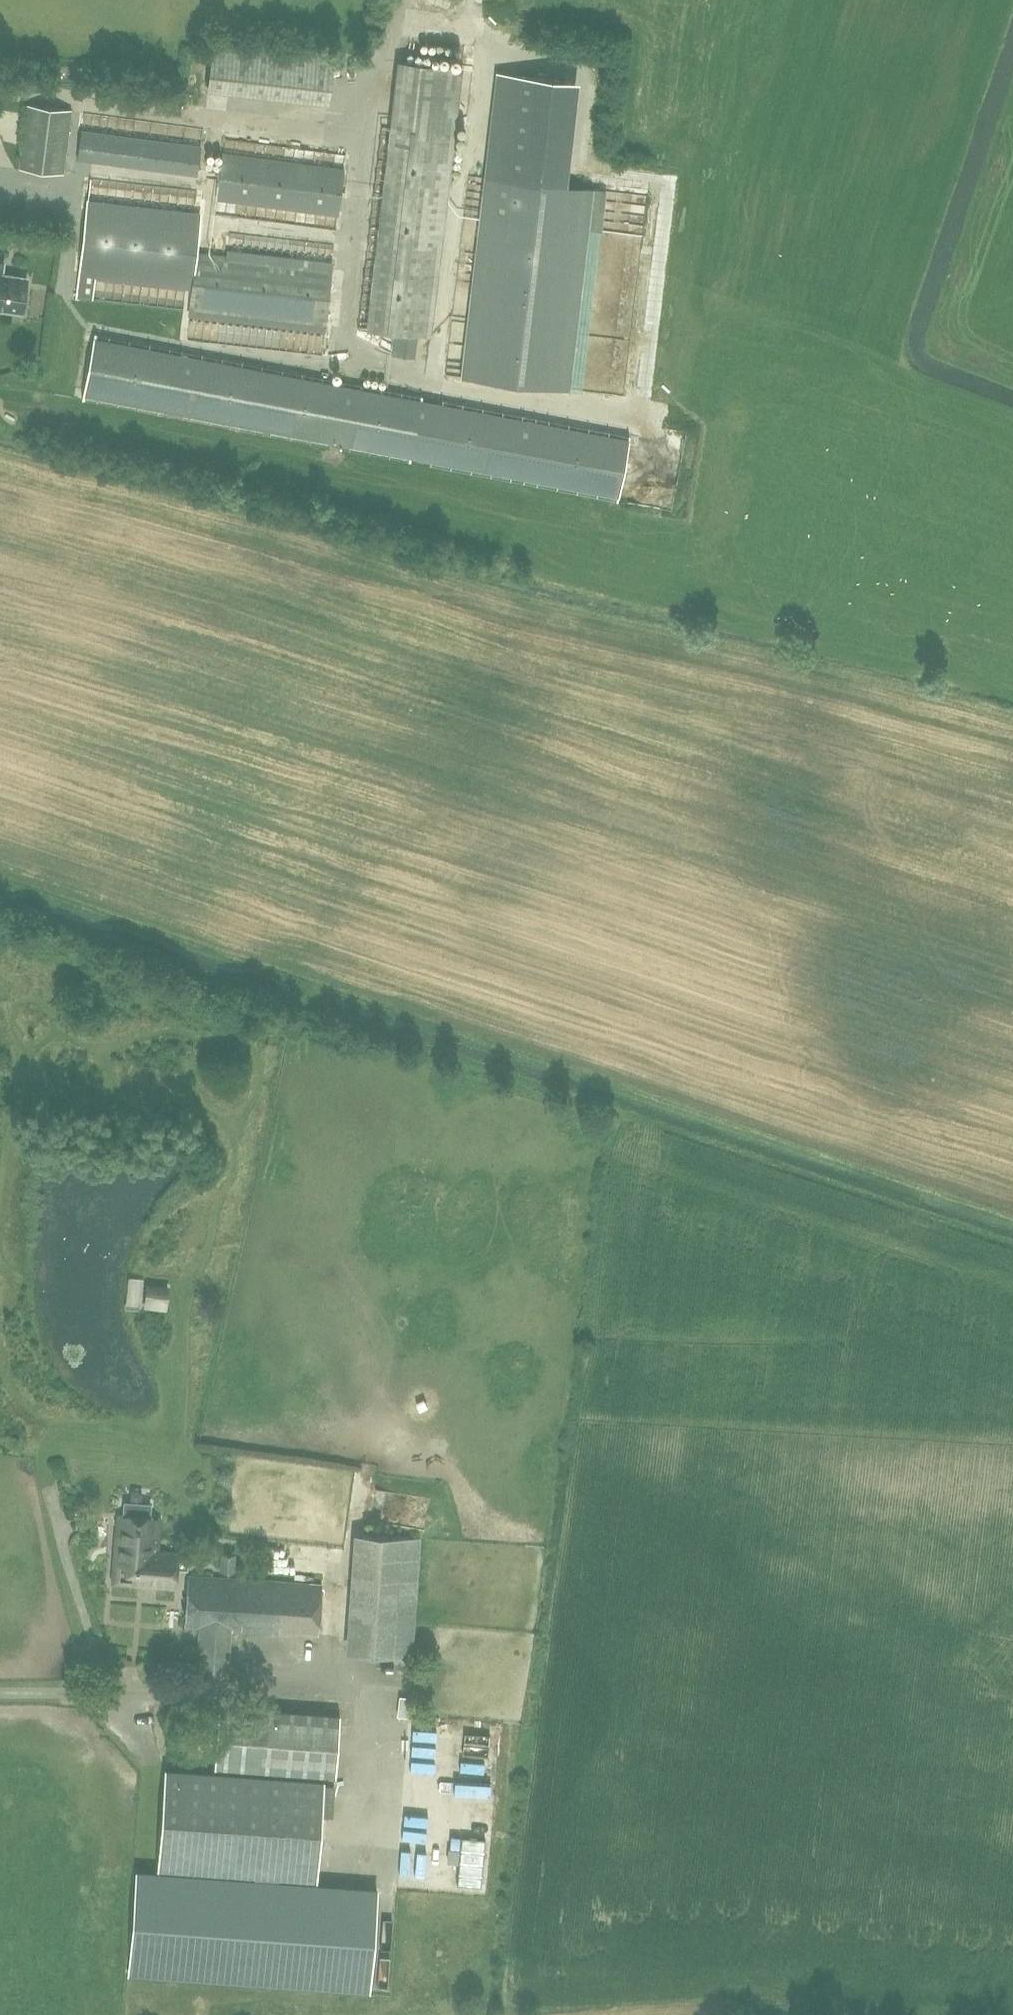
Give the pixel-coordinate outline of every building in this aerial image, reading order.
[(213,41),(208,89),(328,102),(333,54),(213,41)] [(391,128),(368,329),(430,336),(462,68),(399,61),(392,128),(391,128)] [(498,74),(461,380),(570,393),(595,187),(553,182),(565,82),(498,74)] [(19,168),(63,173),(71,110),(27,105),(19,168)] [(197,174),(203,129),(83,113),(77,159),(197,174)] [(338,215),(344,169),(222,153),(216,199),(338,215)] [(195,213),(88,200),(77,297),(93,299),(96,277),(192,288),(189,310),(327,326),(334,263),(227,251),(227,256),(196,253),(199,223),(194,222),(195,213)] [(207,235),(235,236),(236,215),(207,214),(207,235)] [(328,250),(328,226),(279,226),(279,250),(328,250)] [(24,313),(29,278),(3,274),(5,262),(0,262),(0,309),(24,313)] [(82,304),(80,313),(99,317),(100,308),(82,304)] [(626,437),(94,332),(81,397),(613,502),(626,437)] [(321,363),(319,353),(300,357),(302,367),(321,363)] [(132,1582),(176,1585),(178,1551),(157,1550),(158,1536),(151,1536),(153,1518),(118,1515),(117,1534),(121,1535),(120,1549),(115,1548),(114,1563),(133,1564),(132,1582)] [(220,1571),(234,1572),(236,1554),(221,1552),(220,1571)] [(320,1584),(188,1576),(185,1625),(200,1626),(199,1644),(185,1644),(185,1654),(198,1655),(197,1678),(227,1680),(230,1628),(317,1634),(320,1584)] [(354,1640),(385,1641),(387,1579),(356,1578),(354,1640)] [(215,1767),(335,1776),(340,1714),(219,1705),(215,1767)] [(323,1780),(165,1768),(157,1868),(316,1880),(323,1780)] [(473,1839),(467,1852),(478,1857),(484,1845),(473,1839)] [(368,1989),(376,1888),(137,1870),(130,1971),(368,1989)]
